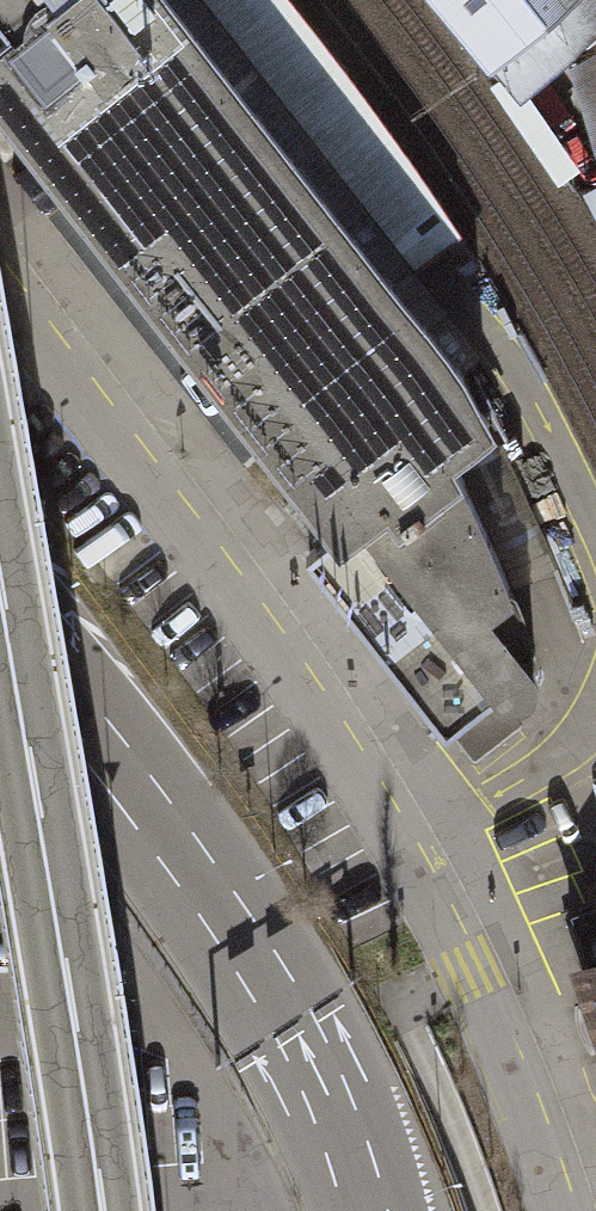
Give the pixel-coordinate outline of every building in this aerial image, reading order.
[(334,526),(384,489),(397,505),(454,462),(444,447),(486,419),(456,368),(450,357),(164,0),(0,0),(0,12),(10,26),(0,34),(0,102),(334,526)] [(450,357),(456,368),(483,349),(415,262),(425,254),(461,226),(284,0),(164,0),(450,357)] [(488,56),(556,0),(441,0),(488,56)] [(488,56),(521,94),(595,30),(595,0),(556,0),(488,56)] [(506,585),(454,462),(397,505),(384,489),(334,526),(309,544),(443,727),(455,721),(475,740),(522,711),(514,698),(532,683),(530,665),(488,610),(506,585)] [(595,1014),(595,900),(570,910),(590,962),(578,967),(595,1014)]
